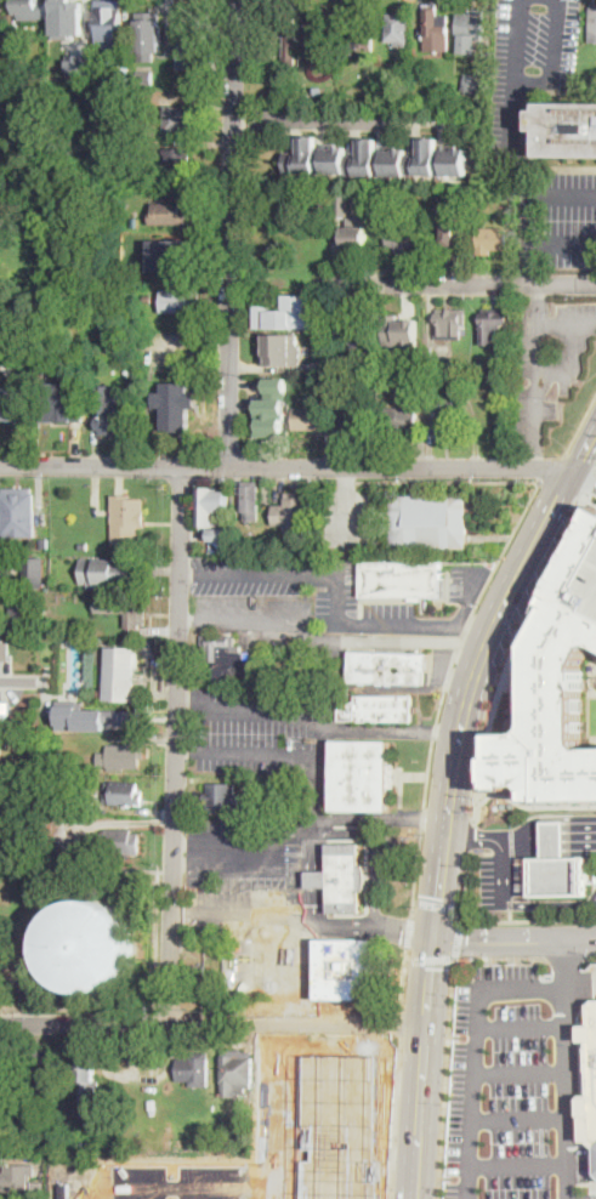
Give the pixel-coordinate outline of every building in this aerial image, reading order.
[(15,15),(14,0),(38,0),(38,5),(46,4),(46,18),(19,19),(19,15),(15,15)] [(52,38),(70,38),(70,34),(83,34),(83,0),(73,1),(73,0),(53,0),(52,38)] [(97,47),(124,46),(123,0),(97,0),(97,47)] [(438,4),(438,15),(442,15),(442,40),(442,52),(425,52),(425,40),(422,40),(422,35),(424,35),(424,4),(438,4)] [(284,7),(284,12),(299,12),(296,64),(283,63),(284,45),(285,32),(269,32),(271,22),(265,22),(265,12),(271,12),(271,11),(277,11),(277,7),(284,7)] [(137,10),(137,61),(154,61),(154,51),(161,52),(161,11),(137,10)] [(486,10),(484,41),(476,41),(476,55),(459,53),(460,38),(458,38),(459,13),(471,13),(472,10),(486,10)] [(382,38),(382,51),(367,51),(367,47),(358,47),(358,49),(350,49),(351,12),(361,12),(361,13),(370,15),(369,38),(382,38)] [(336,40),(327,39),(327,50),(314,50),(314,40),(308,40),(310,13),(336,15),(336,40)] [(395,13),(395,16),(401,16),(401,13),(410,13),(409,45),(395,45),(395,40),(387,40),(387,13),(395,13)] [(18,23),(19,39),(8,40),(8,24),(18,23)] [(69,53),(68,74),(89,75),(89,53),(69,53)] [(197,72),(183,72),(183,57),(197,57),(197,72)] [(153,84),(138,84),(137,66),(153,66),(153,84)] [(482,76),(478,95),(461,91),(465,73),(482,76)] [(540,102),(595,102),(595,154),(540,154),(540,130),(533,130),(533,109),(540,109),(540,102)] [(189,132),(164,131),(165,106),(191,107),(189,132)] [(317,138),(316,174),(284,174),(284,152),(300,152),(301,137),(317,138)] [(348,155),(347,172),(380,174),(381,155),(378,155),(378,138),(361,137),(361,155),(348,155)] [(418,157),(416,172),(441,174),(442,157),(437,157),(438,137),(422,137),(422,157),(418,157)] [(324,142),(324,171),(346,172),(346,146),(334,146),(334,142),(324,142)] [(385,144),(385,174),(414,174),(414,154),(408,154),(408,149),(396,149),(396,144),(385,144)] [(444,144),(444,174),(467,174),(467,146),(444,144)] [(191,174),(166,172),(168,148),(192,149),(191,174)] [(348,194),(348,216),(336,215),(337,194),(348,194)] [(182,203),(182,210),(187,210),(187,220),(182,220),(182,225),(151,225),(151,210),(155,210),(154,203),(182,203)] [(464,214),(461,241),(454,240),(453,245),(445,244),(447,240),(441,239),(441,217),(455,217),(455,214),(464,214)] [(414,225),(413,238),(419,239),(418,250),(387,246),(390,226),(407,227),(408,223),(414,225)] [(368,251),(352,251),(352,250),(342,250),(342,227),(368,227),(368,251)] [(509,250),(492,250),(492,254),(478,254),(478,228),(509,228),(509,250)] [(189,271),(164,271),(164,239),(191,239),(189,271)] [(199,289),(199,307),(194,307),(194,313),(161,312),(163,289),(183,290),(183,285),(194,285),(194,289),(199,289)] [(308,295),(308,316),(312,316),(312,326),(308,326),(308,330),(254,329),(255,306),(271,306),(271,312),(283,312),(283,295),(308,295)] [(441,339),(441,309),(465,309),(465,324),(461,324),(461,339),(441,339)] [(384,312),(384,343),(399,343),(399,357),(419,356),(419,318),(398,318),(398,312),(384,312)] [(493,345),(482,345),(481,312),(509,312),(509,324),(503,324),(503,329),(498,329),(498,340),(493,340),(493,345)] [(368,330),(363,330),(362,347),(352,346),(352,342),(339,342),(339,319),(368,320),(368,330)] [(294,365),(283,365),(283,374),(267,374),(267,365),(265,365),(265,334),(299,334),(299,348),(294,348),(294,365)] [(46,377),(38,377),(39,368),(28,368),(28,359),(36,360),(36,363),(47,363),(46,377)] [(458,359),(458,370),(436,369),(437,359),(458,359)] [(441,385),(441,373),(454,373),(454,385),(441,385)] [(333,380),(331,388),(328,387),(327,388),(317,386),(319,377),(333,380)] [(288,380),(288,402),(285,402),(285,420),(284,420),(284,434),(273,433),(273,437),(255,437),(256,400),(266,400),(266,392),(263,392),(263,379),(288,380)] [(75,383),(75,422),(44,422),(44,383),(75,383)] [(191,383),(191,393),(198,393),(198,408),(191,408),(191,431),(165,431),(165,408),(157,408),(157,392),(165,392),(165,383),(191,383)] [(7,420),(0,420),(0,386),(23,386),(22,403),(29,403),(29,422),(7,422),(7,420)] [(125,430),(125,433),(101,434),(101,431),(98,431),(97,397),(126,396),(127,430),(125,430)] [(318,399),(318,404),(324,404),(324,430),(294,430),(294,409),(307,409),(308,399),(318,399)] [(437,441),(437,437),(433,437),(433,404),(445,404),(445,419),(449,419),(449,410),(461,410),(461,434),(459,434),(459,439),(437,441)] [(419,431),(385,431),(385,408),(414,408),(414,405),(419,405),(419,431)] [(357,408),(357,413),(361,413),(361,439),(358,439),(358,443),(337,443),(337,437),(336,437),(336,413),(340,413),(340,408),(357,408)] [(260,521),(245,521),(246,513),(243,512),(243,485),(261,485),(260,521)] [(229,491),(229,512),(214,512),(214,528),(197,528),(198,488),(216,488),(215,491),(229,491)] [(33,489),(33,494),(35,494),(35,538),(2,538),(2,494),(5,494),(5,489),(33,489)] [(307,493),(307,498),(310,498),(310,533),(285,533),(285,525),(274,525),(274,505),(285,505),(285,498),(286,498),(286,493),(307,493)] [(146,527),(138,527),(138,545),(113,544),(114,495),(131,496),(131,499),(146,499),(146,527)] [(441,550),(391,550),(391,495),(441,495),(441,550)] [(469,550),(441,550),(441,495),(467,495),(469,550)] [(494,757),(490,757),(492,790),(517,790),(517,784),(520,784),(527,784),(533,789),(533,801),(549,801),(595,800),(595,749),(586,749),(581,743),(580,689),(584,689),(584,678),(581,678),(581,670),(579,669),(579,664),(589,646),(595,643),(595,611),(591,608),(595,603),(579,595),(595,563),(595,504),(543,601),(537,620),(540,621),(529,644),(530,667),(532,688),(532,709),(533,724),(530,728),(527,732),(507,733),(494,733),(494,757)] [(228,529),(228,542),(209,542),(209,529),(228,529)] [(246,549),(237,550),(237,536),(246,536),(246,549)] [(49,546),(40,546),(40,539),(40,538),(49,538),(49,546)] [(285,555),(274,553),(274,539),(285,539),(285,555)] [(45,558),(45,563),(47,563),(49,578),(45,578),(45,587),(24,589),(24,559),(45,558)] [(142,579),(142,590),(89,589),(90,585),(81,585),(83,559),(137,561),(137,579),(142,579)] [(362,597),(362,563),(439,563),(439,597),(362,597)] [(579,595),(595,603),(591,608),(595,611),(595,563),(579,595)] [(33,616),(11,616),(11,595),(33,595),(33,616)] [(141,600),(141,604),(147,604),(147,625),(141,625),(141,627),(126,627),(126,619),(97,619),(97,601),(141,600)] [(46,618),(46,626),(36,626),(36,618),(46,618)] [(231,635),(231,636),(237,636),(237,647),(243,647),(243,652),(254,652),(254,660),(256,660),(256,667),(259,667),(259,676),(252,676),(252,682),(216,682),(216,663),(203,661),(203,635),(231,635)] [(11,660),(0,660),(0,641),(11,641),(11,660)] [(138,669),(134,669),(132,688),(136,688),(136,701),(104,700),(107,647),(135,648),(135,653),(138,653),(138,669)] [(430,671),(427,671),(426,684),(350,682),(351,650),(430,654),(430,671)] [(413,722),(356,722),(356,720),(340,721),(340,703),(356,701),(356,697),(413,697),(413,722)] [(57,699),(57,728),(106,729),(106,724),(144,726),(143,710),(85,709),(85,700),(57,699)] [(12,720),(0,719),(0,700),(12,700),(12,720)] [(390,811),(334,811),(335,741),(391,741),(390,811)] [(146,745),(146,760),(142,760),(142,768),(125,767),(125,771),(108,771),(108,766),(100,766),(100,754),(108,754),(108,745),(146,745)] [(140,783),(140,791),(144,791),(143,806),(104,803),(107,782),(113,783),(113,780),(140,783)] [(235,784),(235,794),(242,794),(242,811),(226,811),(226,808),(221,808),(221,814),(209,814),(209,802),(205,802),(205,794),(209,794),(209,784),(235,784)] [(543,858),(541,820),(567,820),(567,858),(543,858)] [(132,830),(132,834),(141,834),(141,854),(96,854),(97,833),(107,833),(107,830),(132,830)] [(362,866),(364,865),(365,866),(367,871),(368,876),(367,890),(365,891),(365,892),(362,892),(362,914),(329,914),(329,887),(318,887),(307,888),(307,871),(318,871),(329,871),(329,843),(362,843),(362,866)] [(588,897),(533,897),(533,858),(543,858),(567,858),(586,858),(588,897)] [(107,990),(133,967),(134,927),(110,901),(72,899),(44,924),(43,963),(67,989),(107,990)] [(380,1001),(314,1001),(314,998),(294,998),(294,984),(317,984),(317,941),(380,941),(380,1001)] [(32,951),(32,962),(23,962),(23,951),(32,951)] [(208,976),(217,976),(217,995),(215,995),(215,999),(192,999),(192,995),(189,995),(189,983),(186,983),(186,971),(191,971),(191,965),(208,965),(208,976)] [(592,1005),(595,1001),(595,1145),(591,1141),(581,1141),(581,1130),(579,1130),(579,1110),(581,1110),(581,1099),(575,1095),(575,1049),(579,1044),(579,1025),(594,1025),(592,1005)] [(96,1050),(95,1080),(100,1080),(100,1086),(97,1086),(96,1101),(80,1099),(80,1082),(76,1082),(78,1056),(85,1056),(85,1050),(96,1050)] [(242,1050),(242,1052),(252,1052),(252,1087),(246,1087),(246,1093),(242,1093),(242,1097),(223,1097),(223,1082),(222,1082),(222,1050),(242,1050)] [(209,1052),(209,1087),(191,1087),(191,1081),(177,1082),(177,1057),(192,1057),(192,1052),(209,1052)] [(301,1198),(381,1198),(381,1055),(303,1055),(301,1198)] [(225,1129),(225,1130),(229,1130),(229,1135),(223,1135),(223,1138),(214,1138),(214,1129),(225,1129)] [(92,1152),(83,1152),(83,1142),(92,1142),(92,1152)] [(34,1166),(34,1176),(33,1176),(32,1192),(1,1191),(1,1174),(6,1174),(6,1165),(34,1166)]
